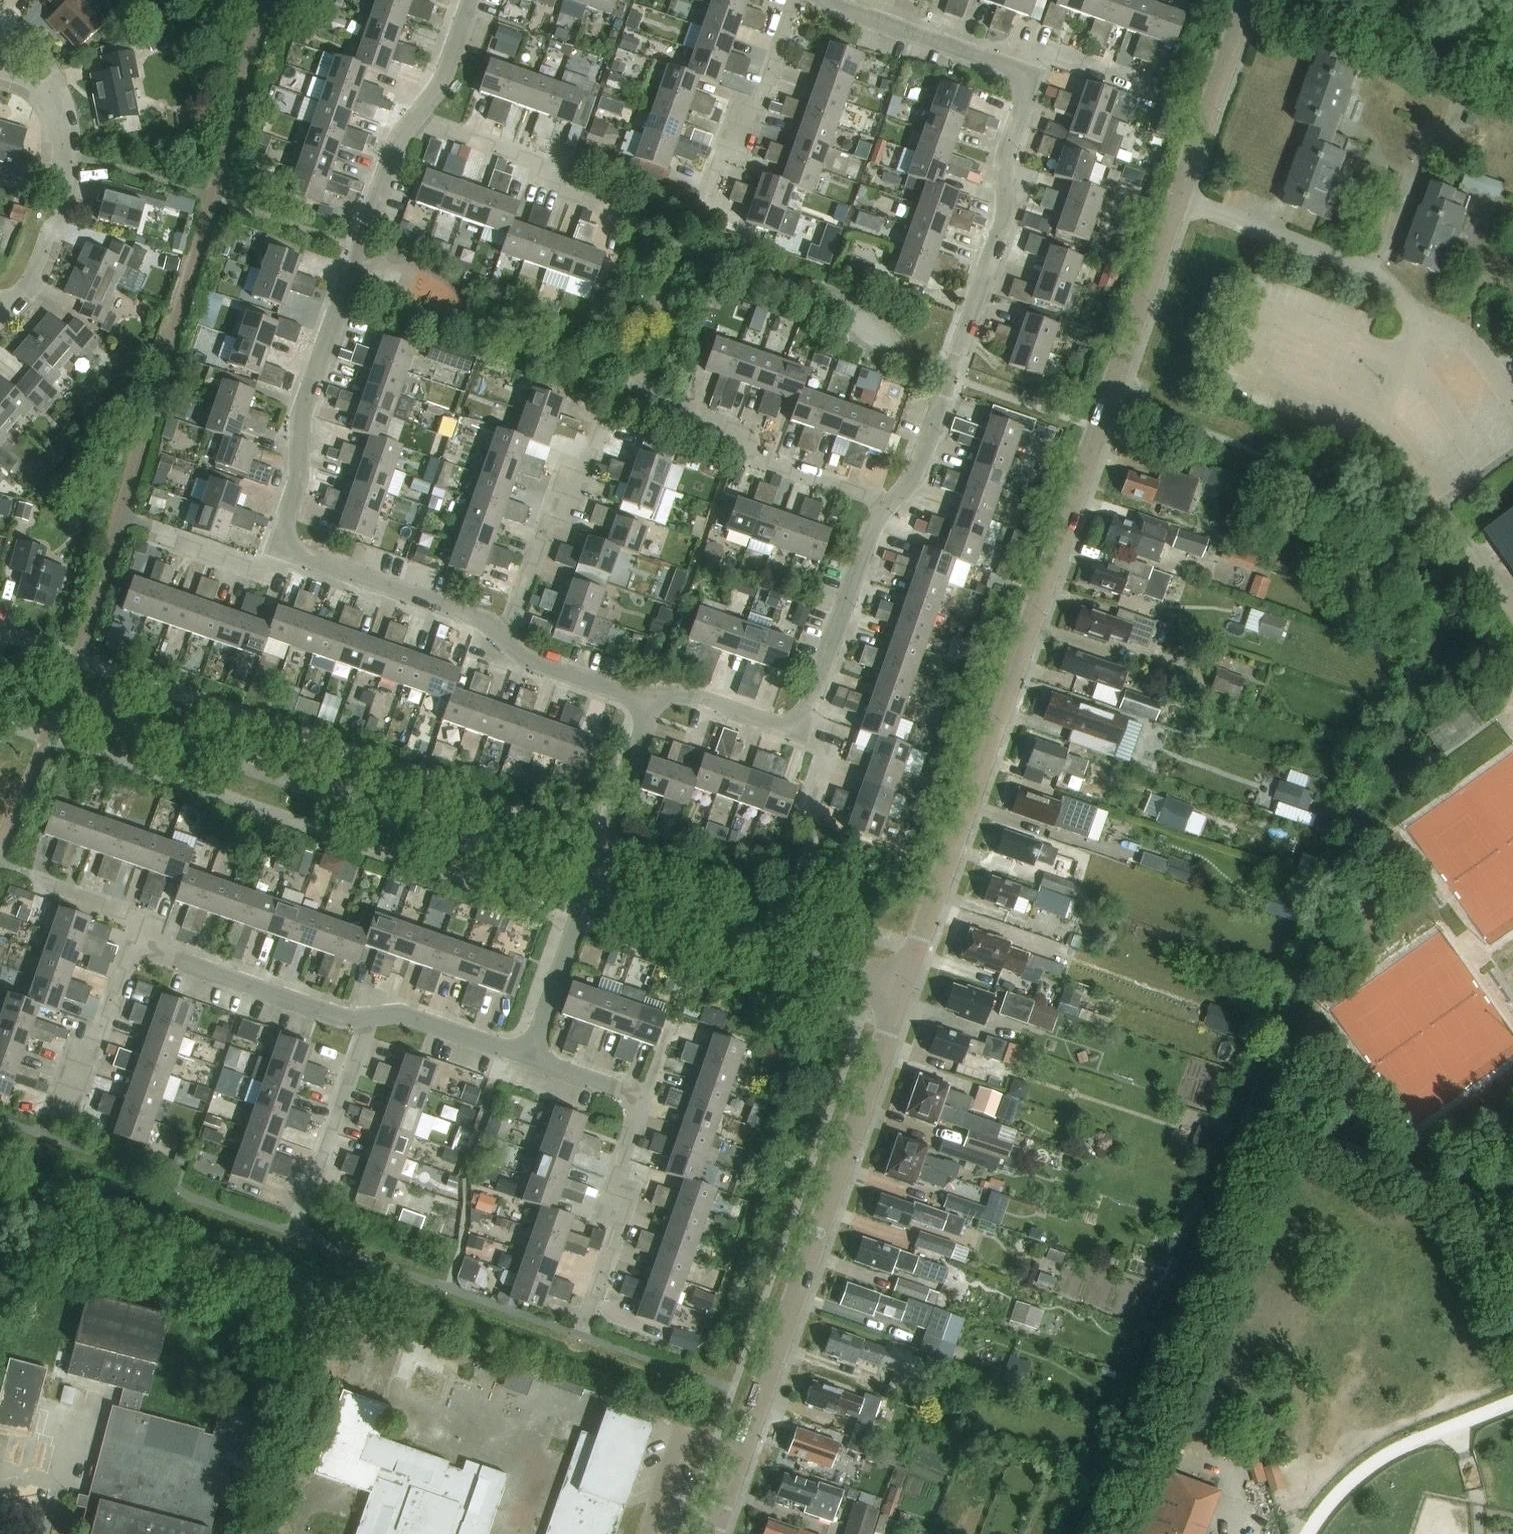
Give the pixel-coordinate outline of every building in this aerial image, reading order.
[(107,23),(86,0),(48,0),(58,11),(47,21),(58,32),(61,29),(71,39),(69,40),(77,49),(107,23)] [(432,15),(388,0),(377,0),(370,19),(403,31),(408,16),(429,24),(432,15)] [(432,15),(435,6),(418,0),(388,0),(432,15)] [(616,0),(589,0),(586,8),(610,16),(616,0)] [(766,15),(744,8),(747,0),(712,0),(710,6),(763,24),(766,15)] [(961,19),(968,0),(949,0),(944,13),(961,19)] [(996,6),(989,28),(998,31),(1008,0),(980,0),(996,6)] [(998,31),(1007,34),(1014,12),(1029,17),(1035,0),(1008,0),(998,31)] [(1086,0),(1050,0),(1042,25),(1060,31),(1067,9),(1081,14),(1086,0)] [(1111,0),(1086,0),(1081,14),(1094,19),(1087,40),(1096,43),(1111,0)] [(1136,0),(1111,0),(1096,43),(1105,46),(1112,26),(1126,30),(1136,0)] [(1159,5),(1144,0),(1136,0),(1126,30),(1139,35),(1132,56),(1141,59),(1159,5)] [(152,4),(141,10),(149,24),(159,18),(152,4)] [(1159,5),(1141,59),(1150,62),(1157,42),(1171,47),(1183,13),(1159,5)] [(760,33),(763,24),(710,6),(702,29),(733,39),(738,25),(760,33)] [(631,12),(626,26),(634,29),(639,15),(631,12)] [(332,17),(328,27),(343,32),(347,22),(332,17)] [(771,17),(768,27),(774,29),(778,19),(771,17)] [(398,44),(403,31),(370,19),(362,42),(416,61),(420,51),(398,44)] [(500,25),(495,51),(519,55),(524,29),(500,25)] [(729,53),(733,39),(702,29),(695,51),(747,70),(750,61),(729,53)] [(624,36),(620,48),(632,52),(636,40),(624,36)] [(551,41),(548,48),(559,52),(561,46),(551,41)] [(413,70),(416,61),(362,42),(354,64),(354,65),(368,69),(387,76),(392,62),(413,70)] [(1301,111),(1297,122),(1313,127),(1336,135),(1343,115),(1346,116),(1354,94),(1351,93),(1359,73),(1358,72),(1363,58),(1325,44),(1316,69),(1313,68),(1298,110),(1301,111)] [(853,80),(861,56),(829,45),(824,60),(802,52),(799,61),(853,80)] [(744,79),(747,70),(695,51),(687,73),(686,74),(699,78),(699,79),(717,86),(722,71),(744,79)] [(130,80),(138,78),(132,52),(103,58),(106,73),(92,76),(99,106),(97,106),(101,124),(138,116),(130,80)] [(354,65),(354,64),(335,58),(326,81),(382,99),(385,90),(363,83),(368,69),(354,65)] [(845,103),(853,80),(799,61),(796,70),(818,78),(813,91),(845,103)] [(496,123),(514,70),(491,62),(480,94),(494,99),(487,120),(496,123)] [(686,74),(687,73),(667,66),(659,90),(712,110),(716,101),(694,93),(699,79),(699,78),(686,74)] [(525,110),(537,78),(514,70),(496,123),(504,126),(512,105),(525,110)] [(610,73),(605,86),(619,91),(624,78),(610,73)] [(541,138),(559,86),(537,78),(525,110),(539,115),(532,135),(541,138)] [(882,80),(880,90),(891,93),(893,84),(882,80)] [(392,103),(382,99),(326,81),(319,104),(351,115),(356,101),(389,112),(392,103)] [(1056,98),(1108,117),(1117,93),(1085,82),(1080,97),(1059,89),(1056,98)] [(998,120),(987,116),(966,109),(971,94),(940,84),(932,107),(984,125),(995,128),(998,120)] [(1056,98),(1059,89),(1048,85),(1044,94),(1056,98)] [(596,99),(583,94),(559,86),(541,138),(550,142),(557,121),(585,130),(596,99)] [(715,124),(720,112),(712,110),(659,90),(651,112),(683,124),(687,114),(715,124)] [(837,125),(845,103),(813,91),(808,105),(786,98),(783,106),(837,125)] [(602,98),(598,109),(608,113),(612,102),(602,98)] [(1099,142),(1108,117),(1056,98),(1052,107),(1074,115),(1065,140),(1091,149),(1094,141),(1099,142)] [(771,102),(768,111),(780,115),(783,106),(771,102)] [(347,128),(351,115),(319,104),(311,126),(366,145),(369,136),(347,128)] [(830,148),(837,125),(783,106),(780,115),(801,123),(797,136),(830,148)] [(888,107),(885,115),(895,118),(898,111),(888,107)] [(981,134),(984,125),(932,107),(924,130),(955,140),(959,126),(981,134)] [(678,139),(683,124),(651,112),(643,135),(697,155),(700,146),(678,139)] [(1094,141),(1091,149),(1110,155),(1117,135),(1112,133),(1116,119),(1108,117),(1099,142),(1094,141)] [(595,120),(590,134),(600,138),(605,124),(595,120)] [(1159,120),(1155,133),(1166,137),(1170,124),(1159,120)] [(33,156),(21,153),(27,131),(1,123),(0,128),(0,168),(1,169),(0,171),(0,173),(26,180),(33,156)] [(362,154),(366,145),(311,126),(303,149),(336,160),(340,146),(362,154)] [(1289,194),(1286,204),(1332,221),(1336,209),(1329,206),(1332,198),(1335,199),(1343,176),(1340,175),(1347,155),(1346,155),(1351,140),(1336,135),(1313,127),(1304,151),(1301,150),(1286,193),(1289,194)] [(950,154),(955,140),(924,130),(916,152),(968,170),(971,162),(971,161),(950,154)] [(694,163),(697,155),(643,135),(635,159),(624,162),(622,168),(659,181),(664,169),(667,170),(672,156),(694,163)] [(1095,188),(1103,166),(1093,162),(1094,158),(1063,147),(1065,142),(1043,135),(1037,152),(1058,160),(1053,174),(1071,181),(1072,180),(1085,185),(1085,184),(1095,188)] [(369,136),(366,145),(375,147),(378,139),(369,136)] [(822,170),(830,148),(797,136),(792,150),(771,143),(768,151),(822,170)] [(871,164),(879,167),(887,144),(878,141),(871,164)] [(453,144),(450,154),(457,157),(460,148),(461,147),(453,144)] [(261,146),(258,155),(265,157),(268,148),(261,146)] [(463,146),(459,158),(468,161),(469,161),(473,150),(463,146)] [(700,146),(697,155),(708,159),(711,150),(700,146)] [(904,148),(896,170),(908,174),(916,152),(904,148)] [(331,174),(336,160),(303,149),(295,172),(350,190),(353,181),(331,174)] [(814,192),(822,170),(768,151),(765,160),(786,168),(781,181),(794,185),(814,192)] [(965,179),(968,170),(916,152),(908,174),(926,180),(939,185),(944,172),(965,179)] [(441,212),(459,158),(457,157),(450,154),(442,176),(428,172),(417,203),(441,212)] [(463,219),(474,187),(460,182),(468,161),(459,158),(441,212),(463,219)] [(971,162),(968,170),(976,173),(979,165),(971,162)] [(505,174),(511,176),(513,168),(505,166),(503,173),(505,174)] [(1125,168),(1121,179),(1140,185),(1143,174),(1125,168)] [(486,227),(505,174),(503,173),(494,170),(486,192),(474,187),(463,219),(486,227)] [(968,170),(965,179),(978,184),(981,174),(976,173),(968,170)] [(1505,184),(1467,171),(1462,185),(1500,198),(1505,184)] [(347,199),(350,190),(295,172),(287,195),(319,206),(325,191),(347,199)] [(513,223),(520,204),(506,199),(513,177),(511,176),(505,174),(486,227),(508,235),(509,235),(513,223)] [(781,181),(762,175),(757,189),(736,181),(733,190),(786,208),(794,185),(781,181)] [(251,177),(246,189),(259,194),(263,181),(251,177)] [(957,191),(939,185),(926,180),(918,203),(972,221),(975,212),(953,205),(957,191)] [(1095,188),(1085,184),(1085,185),(1072,180),(1071,181),(1067,194),(1045,187),(1042,196),(1095,214),(1104,191),(1095,188)] [(362,194),(365,186),(353,181),(350,190),(362,194)] [(138,231),(145,207),(164,212),(167,200),(102,182),(99,194),(104,195),(98,219),(138,231)] [(1466,212),(1471,197),(1433,184),(1424,209),(1421,208),(1407,250),(1409,251),(1406,261),(1445,275),(1452,255),(1455,256),(1463,233),(1460,232),(1467,212),(1466,212)] [(778,232),(786,208),(733,190),(730,199),(751,206),(746,221),(747,221),(744,231),(775,241),(778,232)] [(1086,240),(1095,214),(1042,196),(1039,204),(1060,212),(1055,225),(1054,228),(1086,240)] [(969,231),(972,221),(918,203),(911,225),(942,236),(946,223),(969,231)] [(525,262),(543,209),(536,207),(528,228),(513,223),(509,235),(508,235),(501,254),(525,262)] [(547,270),(558,239),(544,234),(552,212),(543,209),(525,262),(547,270)] [(858,213),(854,225),(868,229),(872,217),(858,213)] [(570,278),(589,225),(579,222),(572,244),(558,239),(547,270),(570,278)] [(606,290),(615,265),(602,261),(604,255),(590,250),(597,228),(589,225),(570,278),(606,290)] [(937,250),(942,236),(911,225),(903,248),(957,267),(960,258),(937,250)] [(414,230),(410,242),(421,245),(425,233),(414,230)] [(1039,270),(1072,282),(1081,256),(1050,245),(1052,240),(1029,232),(1023,249),(1044,257),(1039,270)] [(261,272),(315,291),(318,282),(296,274),(302,260),(298,258),(302,247),(266,235),(263,246),(269,248),(261,272)] [(430,240),(427,249),(437,253),(440,243),(430,240)] [(135,248),(134,251),(113,242),(108,253),(87,244),(76,269),(116,287),(121,276),(125,278),(128,269),(137,273),(147,253),(135,248)] [(223,246),(220,255),(227,257),(230,248),(223,246)] [(953,276),(957,267),(903,248),(895,272),(926,283),(931,268),(953,276)] [(461,256),(459,264),(470,267),(473,259),(461,256)] [(850,259),(846,271),(856,274),(860,262),(850,259)] [(111,298),(116,287),(76,269),(64,293),(85,303),(80,315),(103,325),(101,329),(110,333),(118,317),(109,313),(115,299),(111,298)] [(1063,308),(1072,282),(1039,270),(1035,284),(1013,277),(1007,295),(1030,303),(1032,297),(1063,308)] [(311,300),(315,291),(261,272),(252,298),(285,309),(286,306),(285,305),(290,292),(311,300)] [(1088,283),(1086,288),(1096,292),(1098,287),(1094,282),(1088,283)] [(501,289),(498,299),(510,303),(513,293),(501,289)] [(203,309),(198,324),(213,329),(217,314),(203,309)] [(755,311),(752,320),(764,324),(767,315),(755,311)] [(994,331),(1048,350),(1057,324),(1025,313),(1019,330),(997,323),(994,331)] [(32,335),(65,364),(73,354),(76,357),(94,336),(75,319),(67,329),(49,314),(32,335)] [(237,340),(270,351),(275,337),(296,345),(302,327),(280,319),(278,325),(246,314),(237,340)] [(775,320),(771,332),(780,334),(784,323),(775,320)] [(1040,374),(1048,350),(994,331),(991,341),(1012,348),(1007,363),(1040,374)] [(722,399),(741,345),(706,333),(698,358),(709,362),(706,369),(721,374),(713,396),(722,399)] [(57,373),(65,364),(32,335),(14,356),(31,370),(23,380),(51,405),(60,395),(51,387),(60,375),(57,373)] [(416,349),(414,348),(384,338),(378,353),(357,345),(354,354),(408,372),(416,349)] [(265,365),(270,351),(237,340),(228,365),(260,376),(258,382),(280,390),(287,372),(265,365)] [(471,374),(476,357),(435,343),(429,360),(471,374)] [(753,385),(764,353),(741,345),(722,399),(720,406),(731,410),(741,381),(753,385)] [(408,372),(354,354),(342,350),(339,359),(372,371),(368,384),(400,395),(408,372)] [(768,415),(787,361),(764,353),(753,385),(766,390),(759,412),(768,415)] [(815,354),(812,362),(815,363),(814,365),(827,369),(830,359),(815,354)] [(803,387),(810,369),(787,361),(768,415),(776,418),(784,396),(797,400),(798,401),(802,387),(803,387)] [(838,362),(835,372),(853,378),(856,368),(838,362)] [(23,380),(15,390),(0,378),(0,413),(13,424),(21,415),(24,418),(34,406),(43,414),(51,405),(23,380)] [(873,387),(878,389),(881,380),(876,378),(873,387)] [(214,407),(266,426),(270,418),(248,410),(253,397),(254,397),(255,393),(223,382),(214,407)] [(392,418),(400,395),(368,384),(363,397),(333,387),(330,396),(339,399),(392,418)] [(825,395),(803,387),(802,387),(798,401),(797,400),(790,420),(805,425),(798,446),(806,449),(825,395)] [(579,431),(582,422),(560,415),(565,401),(533,390),(525,413),(579,431)] [(836,435),(847,403),(825,395),(806,449),(816,452),(823,431),(836,435)] [(713,396),(710,405),(719,408),(720,406),(722,399),(713,396)] [(383,441),(384,440),(392,418),(339,399),(336,408),(357,415),(351,431),(371,438),(371,437),(383,441)] [(852,464),(870,410),(847,403),(836,435),(850,440),(843,461),(852,464)] [(263,435),(266,426),(214,407),(205,432),(224,439),(225,438),(237,442),(237,441),(242,428),(263,435)] [(870,410),(852,464),(861,467),(868,446),(883,451),(894,418),(870,410)] [(13,424),(0,413),(0,446),(8,436),(5,433),(13,424)] [(576,441),(579,431),(525,413),(517,435),(517,436),(529,441),(529,442),(548,448),(553,433),(576,441)] [(1031,432),(1034,421),(1009,413),(1006,422),(989,416),(984,431),(963,424),(960,432),(1013,451),(1021,428),(1031,432)] [(442,418),(437,435),(451,439),(456,423),(442,418)] [(517,436),(517,435),(498,428),(489,452),(543,472),(546,463),(524,455),(529,442),(529,441),(517,436)] [(1005,474),(1013,451),(960,432),(956,442),(977,449),(973,462),(1005,474)] [(404,447),(384,440),(383,441),(371,437),(371,438),(366,451),(345,444),(342,452),(395,471),(404,447)] [(256,448),(237,441),(237,442),(225,438),(224,439),(215,465),(246,475),(245,480),(268,487),(273,469),(252,462),(256,448)] [(610,468),(664,487),(672,463),(677,449),(645,438),(640,452),(634,467),(614,459),(610,468)] [(450,442),(446,454),(459,458),(463,447),(450,442)] [(330,448),(327,458),(338,462),(342,452),(330,448)] [(10,474),(18,464),(0,449),(0,466),(10,474)] [(681,450),(676,464),(693,470),(697,456),(681,450)] [(387,494),(395,471),(342,452),(338,462),(360,469),(355,483),(387,494)] [(540,481),(543,472),(489,452),(481,476),(513,487),(518,474),(540,481)] [(162,457),(158,469),(169,473),(173,461),(162,457)] [(430,458),(422,481),(431,484),(432,484),(440,462),(430,458)] [(997,497),(1005,474),(973,462),(968,476),(947,469),(944,477),(997,497)] [(1043,464),(1040,471),(1046,473),(1049,467),(1043,464)] [(10,474),(0,466),(9,474),(10,474)] [(843,466),(839,475),(847,478),(850,469),(843,466)] [(655,513),(664,487),(610,468),(607,477),(629,484),(623,502),(655,513)] [(1159,470),(1155,482),(1129,473),(1121,493),(1152,504),(1153,501),(1186,513),(1197,483),(1159,470)] [(199,510),(253,528),(255,524),(256,519),(235,512),(239,500),(241,495),(235,493),(238,487),(204,475),(200,486),(207,488),(199,510)] [(508,501),(513,487),(481,476),(473,498),(528,517),(531,509),(508,501)] [(772,476),(770,483),(778,486),(781,479),(772,476)] [(936,477),(932,487),(940,490),(941,487),(943,480),(936,477)] [(989,519),(997,497),(944,477),(943,480),(941,487),(962,494),(957,508),(989,519)] [(414,478),(410,490),(427,495),(431,484),(422,481),(414,478)] [(751,537),(770,483),(760,480),(752,502),(739,498),(738,500),(728,529),(751,537)] [(379,516),(387,494),(355,483),(351,496),(329,488),(326,498),(379,516)] [(774,545),(785,513),(770,508),(778,486),(770,483),(751,537),(774,545)] [(1043,490),(1036,487),(1033,495),(1041,498),(1043,490)] [(154,490),(149,505),(162,509),(167,494),(154,490)] [(726,496),(715,526),(728,530),(728,529),(738,500),(726,496)] [(796,553),(815,499),(805,496),(797,518),(785,513),(774,545),(796,553)] [(0,498),(0,506),(8,509),(10,501),(0,498)] [(371,540),(379,516),(326,498),(322,506),(345,514),(339,529),(371,540)] [(524,526),(528,517),(473,498),(465,521),(497,532),(502,519),(524,526)] [(819,561),(830,529),(815,524),(823,502),(815,499),(796,553),(819,561)] [(650,529),(624,519),(619,517),(621,512),(598,504),(592,522),(613,530),(608,544),(608,545),(621,549),(620,550),(639,556),(650,529)] [(833,506),(829,518),(838,521),(842,510),(833,506)] [(981,542),(989,519),(957,508),(952,522),(921,511),(918,519),(919,519),(928,523),(981,542)] [(250,537),(253,528),(199,510),(191,534),(224,545),(229,530),(250,537)] [(1487,530),(1512,567),(1512,512),(1487,530)] [(256,519),(255,524),(265,528),(268,520),(257,516),(256,519)] [(1163,536),(1167,525),(1140,516),(1136,525),(1130,523),(1129,524),(1112,519),(1105,540),(1119,544),(1122,547),(1136,552),(1135,555),(1157,562),(1165,537),(1163,536)] [(919,519),(916,529),(925,532),(928,523),(919,519)] [(492,546),(497,532),(465,521),(458,544),(511,563),(515,554),(492,546)] [(973,566),(981,542),(928,523),(925,532),(946,539),(941,553),(941,554),(954,558),(954,559),(973,566)] [(1183,532),(1177,548),(1204,558),(1210,541),(1183,532)] [(608,545),(608,544),(589,538),(585,552),(563,544),(556,562),(579,570),(581,565),(611,576),(620,550),(621,549),(608,545)] [(1010,541),(1006,553),(1019,557),(1021,552),(1023,546),(1010,541)] [(51,608),(61,569),(42,564),(45,550),(18,543),(11,570),(25,573),(18,599),(51,608)] [(138,543),(135,552),(144,555),(147,546),(138,543)] [(508,571),(511,563),(458,544),(450,567),(481,578),(486,563),(508,571)] [(1226,545),(1224,562),(1264,567),(1266,551),(1226,545)] [(941,554),(941,553),(923,547),(917,562),(896,554),(893,562),(946,581),(954,559),(954,558),(941,554)] [(417,548),(413,560),(423,564),(427,551),(417,548)] [(886,551),(883,559),(893,562),(896,554),(886,551)] [(938,604),(946,581),(893,562),(890,571),(912,578),(907,593),(938,604)] [(147,619),(166,566),(157,563),(149,584),(134,579),(123,611),(147,619)] [(1171,577),(1152,571),(1148,581),(1097,564),(1090,585),(1121,596),(1123,590),(1162,603),(1171,577)] [(170,627),(181,595),(176,593),(179,584),(174,582),(171,591),(168,590),(175,570),(166,566),(147,619),(170,627)] [(997,569),(995,575),(1011,581),(1013,575),(997,569)] [(740,571),(738,576),(746,579),(748,573),(740,571)] [(1255,576),(1248,596),(1264,601),(1271,581),(1255,576)] [(192,635),(211,582),(202,579),(195,599),(181,595),(170,627),(192,635)] [(597,617),(606,591),(574,580),(568,597),(547,590),(544,599),(597,617)] [(215,643),(226,610),(213,606),(220,585),(211,582),(192,635),(215,643)] [(744,582),(740,593),(755,599),(759,587),(744,582)] [(313,583),(308,594),(310,595),(317,597),(321,586),(313,583)] [(977,584),(974,593),(983,596),(986,587),(977,584)] [(670,591),(666,601),(677,606),(681,595),(670,591)] [(291,648),(310,595),(308,594),(301,592),(293,614),(278,609),(272,626),(273,626),(267,640),(268,640),(291,648)] [(771,592),(767,606),(775,609),(780,595),(771,592)] [(930,626),(938,604),(907,593),(902,607),(881,599),(878,608),(930,626)] [(238,650),(256,598),(248,595),(241,615),(226,610),(215,643),(238,650)] [(313,656),(325,625),(312,620),(319,598),(317,597),(310,595),(291,648),(313,656)] [(348,595),(344,607),(347,608),(354,610),(358,598),(348,595)] [(273,626),(272,626),(259,621),(266,601),(256,598),(238,650),(261,659),(268,640),(267,640),(273,626)] [(589,640),(597,617),(544,599),(541,608),(562,615),(557,629),(589,640)] [(800,602),(797,610),(809,615),(812,606),(800,602)] [(706,667),(725,613),(701,605),(698,613),(683,608),(675,633),(703,643),(696,664),(706,667)] [(336,664),(355,610),(354,610),(347,608),(339,630),(325,625),(313,656),(336,664)] [(653,620),(649,632),(663,637),(672,612),(660,608),(656,621),(653,620)] [(923,649),(930,626),(878,608),(875,616),(897,623),(891,638),(923,649)] [(1110,635),(1148,648),(1157,624),(1119,610),(1116,621),(1082,609),(1074,632),(1107,643),(1110,635)] [(359,671),(370,639),(357,635),(364,614),(355,610),(336,664),(359,671)] [(736,654),(747,621),(725,613),(706,667),(714,670),(721,648),(736,654)] [(1266,615),(1260,633),(1281,640),(1287,622),(1266,615)] [(751,683),(770,629),(769,629),(772,622),(764,619),(761,626),(747,621),(736,654),(748,658),(741,679),(751,683)] [(381,679),(400,626),(392,623),(385,645),(370,639),(359,671),(381,679)] [(404,687),(416,655),(403,651),(411,630),(400,626),(381,679),(404,687)] [(770,629),(751,683),(748,693),(756,696),(767,664),(782,670),(793,637),(770,629)] [(915,672),(923,649),(891,638),(887,651),(866,644),(862,653),(915,672)] [(427,695),(446,642),(437,639),(430,660),(416,655),(404,687),(427,695)] [(456,690),(463,672),(447,666),(455,645),(446,642),(427,695),(449,703),(451,703),(455,690),(456,690)] [(950,647),(946,658),(959,662),(962,652),(950,647)] [(1129,672),(1118,668),(1067,651),(1060,671),(1121,693),(1129,672)] [(907,694),(915,672),(862,653),(860,662),(881,669),(876,684),(907,694)] [(1247,679),(1218,669),(1210,690),(1240,701),(1247,679)] [(465,728),(484,676),(476,674),(469,694),(456,690),(455,690),(451,703),(449,703),(443,721),(465,728)] [(488,736),(500,704),(487,700),(493,680),(484,676),(465,728),(488,736)] [(747,694),(751,683),(741,679),(737,690),(747,694)] [(939,683),(934,696),(946,700),(951,687),(939,683)] [(899,717),(907,694),(876,684),(872,697),(839,685),(835,695),(847,699),(899,717)] [(511,744),(530,692),(521,689),(514,709),(500,704),(488,736),(511,744)] [(1126,691),(1121,708),(1157,721),(1163,704),(1126,691)] [(533,752),(545,720),(532,715),(539,695),(530,692),(511,744),(533,752)] [(835,695),(833,703),(844,707),(847,699),(835,695)] [(1073,732),(1069,743),(1114,759),(1119,746),(1120,746),(1128,721),(1070,701),(1068,703),(1051,697),(1043,720),(1057,724),(1058,727),(1071,732),(1073,732)] [(299,698),(295,709),(315,716),(318,705),(299,698)] [(891,740),(891,739),(899,717),(847,699),(844,707),(866,714),(860,730),(879,737),(879,736),(891,740)] [(556,760),(575,707),(566,704),(559,725),(545,720),(533,752),(556,760)] [(556,760),(580,768),(591,736),(577,731),(584,711),(575,707),(556,760)] [(369,717),(364,731),(374,734),(379,720),(369,717)] [(353,723),(351,729),(362,732),(365,722),(358,720),(353,723)] [(717,795),(736,741),(739,733),(725,728),(717,750),(722,752),(720,759),(705,754),(699,773),(694,787),(695,787),(717,795)] [(1452,729),(1440,729),(1440,746),(1452,746),(1452,729)] [(699,773),(685,768),(692,749),(697,734),(688,731),(683,744),(664,799),(688,807),(695,787),(694,787),(699,773)] [(910,745),(891,739),(891,740),(879,736),(879,737),(874,750),(853,743),(850,752),(902,769),(910,745)] [(664,799),(683,744),(674,741),(667,762),(652,757),(640,790),(664,799)] [(738,765),(744,744),(736,741),(717,795),(739,803),(751,769),(738,765)] [(1087,763),(1086,763),(1066,756),(1067,752),(1036,741),(1027,766),(1059,777),(1061,772),(1082,779),(1087,763)] [(435,743),(430,757),(451,764),(456,750),(435,743)] [(692,749),(685,768),(699,773),(705,754),(692,749)] [(762,811),(781,757),(759,749),(751,769),(739,803),(762,811)] [(471,751),(468,758),(479,762),(481,755),(471,751)] [(894,792),(902,769),(850,752),(847,760),(869,768),(864,782),(894,792)] [(781,757),(762,811),(785,819),(797,785),(783,780),(790,760),(781,757)] [(479,766),(477,772),(484,774),(486,768),(479,766)] [(946,775),(931,769),(927,780),(942,786),(946,775)] [(886,815),(894,792),(864,782),(859,796),(838,788),(835,797),(886,815)] [(1304,789),(1280,782),(1274,802),(1297,810),(1304,789)] [(1313,809),(1317,791),(1307,788),(1303,807),(1313,809)] [(1019,790),(1011,814),(1053,828),(1076,836),(1088,840),(1098,810),(1086,806),(1062,798),(1060,804),(1019,790)] [(878,839),(886,815),(835,797),(832,806),(853,813),(848,828),(878,839)] [(1167,798),(1158,823),(1184,833),(1193,808),(1167,798)] [(60,863),(79,810),(55,802),(44,834),(59,839),(51,860),(60,863)] [(919,806),(915,816),(926,821),(930,810),(919,806)] [(90,849),(101,818),(79,810),(60,863),(69,866),(77,845),(90,849)] [(105,879),(124,826),(101,818),(90,849),(104,854),(96,875),(105,879)] [(135,865),(147,834),(124,826),(105,879),(114,882),(122,861),(135,865)] [(719,839),(718,840),(725,842),(725,841),(729,830),(722,828),(719,839)] [(733,832),(729,841),(740,845),(743,836),(733,832)] [(1058,850),(1050,847),(1004,832),(997,855),(1034,867),(1036,861),(1053,866),(1058,850)] [(149,894),(169,842),(147,834),(135,865),(149,870),(141,891),(149,894)] [(197,840),(195,846),(202,849),(204,843),(197,840)] [(186,869),(187,869),(193,851),(169,842),(149,894),(159,898),(167,878),(180,883),(181,883),(186,869)] [(306,877),(313,855),(296,849),(289,872),(306,877)] [(1202,867),(1171,857),(1164,876),(1196,886),(1202,867)] [(1304,859),(1299,874),(1321,882),(1326,867),(1304,859)] [(276,860),(274,867),(285,871),(287,864),(276,860)] [(336,861),(331,873),(338,875),(342,863),(336,861)] [(209,877),(187,869),(186,869),(181,883),(180,883),(173,900),(189,905),(181,927),(190,930),(209,877)] [(1045,875),(1041,886),(1073,898),(1077,887),(1045,875)] [(220,917),(232,885),(209,877),(190,930),(199,933),(206,912),(220,917)] [(1038,894),(1035,893),(992,878),(984,901),(1013,911),(1018,898),(1035,903),(1038,894)] [(388,881),(385,890),(397,894),(400,885),(388,881)] [(235,946),(255,893),(232,885),(220,917),(234,921),(227,943),(235,946)] [(8,893),(33,901),(35,895),(10,886),(8,893)] [(411,888),(409,893),(418,897),(420,891),(411,888)] [(1038,894),(1035,903),(1033,909),(1068,921),(1074,902),(1037,889),(1035,893),(1038,894)] [(1265,911),(1304,924),(1310,905),(1272,892),(1265,911)] [(266,933),(277,901),(255,893),(235,946),(244,949),(252,928),(266,933)] [(142,895),(140,902),(148,905),(150,897),(142,895)] [(281,962),(300,909),(277,901),(266,933),(280,937),(272,959),(281,962)] [(444,901),(440,913),(449,916),(453,904),(444,901)] [(458,913),(456,916),(468,919),(471,907),(471,906),(460,903),(458,913)] [(21,908),(17,918),(27,922),(31,912),(21,908)] [(106,943),(106,942),(85,935),(91,919),(58,908),(50,932),(103,951),(112,954),(114,955),(117,947),(106,943)] [(312,948),(323,917),(300,909),(281,962),(290,965),(298,944),(312,948)] [(379,975),(397,922),(374,914),(367,932),(368,933),(363,946),(364,946),(376,951),(369,972),(379,975)] [(0,918),(0,929),(6,931),(10,919),(1,916),(0,918)] [(326,978),(345,925),(323,917),(312,948),(325,953),(317,975),(326,978)] [(504,919),(500,930),(510,933),(513,922),(504,919)] [(409,962),(420,930),(397,922),(379,975),(387,978),(395,957),(409,962)] [(368,933),(367,932),(345,925),(326,978),(335,981),(342,960),(357,965),(364,946),(363,946),(368,933)] [(965,945),(1060,978),(1063,968),(1029,956),(1010,949),(1011,944),(971,929),(965,945)] [(424,992),(442,938),(420,930),(409,962),(422,967),(415,988),(424,992)] [(112,954),(103,951),(50,932),(42,954),(74,966),(79,952),(109,963),(112,954)] [(454,978),(465,946),(442,938),(424,992),(432,995),(440,973),(454,978)] [(1060,978),(965,945),(960,960),(1001,974),(1002,969),(1022,976),(1025,966),(1060,978)] [(235,946),(231,959),(240,962),(244,949),(235,946)] [(469,1007),(488,954),(465,946),(454,978),(467,983),(459,1004),(469,1007)] [(611,949),(609,956),(616,959),(619,952),(611,949)] [(69,980),(74,966),(42,954),(34,977),(87,996),(90,987),(69,980)] [(488,954),(469,1007),(478,1010),(485,989),(500,994),(502,990),(511,963),(488,954)] [(511,963),(502,990),(514,994),(524,967),(511,963)] [(636,963),(634,969),(647,973),(649,967),(636,963)] [(84,1005),(87,996),(34,977),(27,999),(26,1000),(40,1004),(40,1005),(58,1011),(63,998),(84,1005)] [(572,1056),(576,1045),(577,1045),(595,992),(570,983),(559,1016),(574,1021),(567,1041),(564,1040),(560,1052),(572,1056)] [(985,1026),(995,997),(968,988),(967,992),(954,987),(946,1009),(959,1013),(958,1017),(985,1026)] [(699,989),(694,1000),(706,1005),(710,993),(699,989)] [(1064,990),(1059,1004),(1060,1005),(1076,1010),(1081,996),(1064,990)] [(27,999),(8,992),(0,1014),(0,1016),(53,1035),(56,1026),(35,1018),(40,1005),(40,1004),(26,1000),(27,999)] [(606,1032),(617,1000),(595,992),(577,1045),(585,1048),(592,1027),(606,1032)] [(185,1030),(193,1006),(160,994),(155,1010),(134,1002),(131,1011),(185,1030)] [(1006,995),(999,1015),(1026,1024),(1033,1004),(1006,995)] [(622,1060),(640,1007),(617,1000),(606,1032),(620,1036),(612,1057),(622,1060)] [(640,1007),(622,1060),(630,1063),(637,1043),(653,1048),(667,1008),(644,1000),(641,1008),(640,1007)] [(722,1030),(727,1015),(705,1007),(699,1022),(722,1030)] [(177,1052),(185,1030),(131,1011),(128,1020),(149,1028),(144,1041),(177,1052)] [(1238,1013),(1233,1026),(1243,1031),(1248,1017),(1238,1013)] [(53,1035),(0,1016),(0,1042),(24,1050),(29,1036),(50,1044),(53,1035)] [(236,1039),(254,1045),(260,1027),(242,1020),(236,1039)] [(206,1037),(225,1044),(230,1030),(211,1023),(206,1037)] [(56,1026),(53,1035),(65,1039),(68,1030),(56,1026)] [(967,1052),(1003,1064),(1009,1045),(992,1039),(989,1047),(939,1030),(931,1054),(962,1065),(967,1052)] [(683,1052),(737,1069),(745,1046),(712,1035),(707,1050),(686,1042),(683,1052)] [(323,1079),(326,1070),(307,1063),(312,1047),(279,1036),(270,1059),(323,1079)] [(169,1075),(177,1052),(144,1041),(139,1055),(118,1048),(118,1049),(115,1057),(169,1075)] [(24,1050),(0,1042),(0,1067),(37,1080),(40,1071),(19,1063),(24,1050)] [(1005,1061),(1022,1066),(1027,1048),(1010,1043),(1005,1061)] [(118,1049),(109,1045),(106,1053),(115,1057),(118,1049)] [(230,1048),(224,1065),(238,1071),(245,1053),(230,1048)] [(729,1092),(737,1069),(683,1052),(680,1061),(701,1068),(696,1081),(729,1092)] [(428,1091),(437,1067),(404,1055),(398,1070),(379,1063),(376,1072),(428,1091)] [(161,1098),(169,1075),(115,1057),(112,1065),(133,1073),(129,1087),(161,1098)] [(320,1088),(323,1079),(270,1059),(262,1082),(295,1094),(300,1081),(320,1088)] [(37,1080),(0,1067),(0,1094),(8,1096),(13,1081),(45,1092),(48,1083),(37,1080)] [(234,1095),(242,1076),(227,1069),(218,1088),(234,1095)] [(420,1113),(428,1091),(376,1072),(373,1081),(393,1088),(388,1102),(420,1113)] [(169,1075),(161,1098),(173,1102),(181,1079),(169,1075)] [(920,1076),(913,1096),(961,1113),(966,1114),(972,1098),(947,1090),(949,1086),(920,1076)] [(721,1114),(729,1092),(696,1081),(691,1095),(670,1088),(667,1097),(721,1114)] [(290,1108),(295,1094),(262,1082),(254,1105),(308,1124),(311,1115),(290,1108)] [(153,1121),(161,1098),(129,1087),(124,1100),(103,1093),(99,1102),(153,1121)] [(469,1087),(464,1101),(475,1105),(480,1091),(469,1087)] [(978,1088),(970,1111),(994,1119),(1002,1096),(978,1088)] [(913,1096),(906,1116),(935,1126),(937,1120),(961,1129),(966,1114),(961,1113),(913,1096)] [(713,1137),(721,1114),(667,1097),(664,1106),(685,1113),(680,1126),(713,1137)] [(145,1144),(153,1121),(99,1102),(96,1111),(118,1118),(113,1133),(145,1144)] [(412,1136),(420,1113),(388,1102),(383,1115),(363,1108),(363,1109),(360,1117),(412,1136)] [(305,1133),(308,1124),(254,1105),(246,1128),(279,1140),(284,1126),(305,1133)] [(351,1105),(349,1113),(360,1117),(363,1109),(351,1105)] [(511,1105),(507,1116),(519,1120),(522,1108),(511,1105)] [(752,1106),(747,1121),(759,1126),(764,1110),(752,1106)] [(546,1131),(600,1150),(603,1141),(581,1133),(587,1118),(554,1107),(546,1131)] [(463,1108),(457,1124),(469,1128),(475,1112),(463,1108)] [(420,1113),(412,1136),(426,1141),(434,1118),(420,1113)] [(966,1114),(961,1129),(995,1140),(1000,1126),(966,1114)] [(207,1116),(204,1123),(219,1128),(222,1121),(207,1116)] [(404,1158),(412,1136),(360,1117),(356,1127),(377,1134),(372,1147),(404,1158)] [(705,1159),(713,1137),(680,1126),(675,1140),(655,1133),(651,1142),(705,1159)] [(275,1153),(279,1140),(246,1128),(238,1150),(292,1169),(295,1160),(275,1153)] [(1204,1128),(1198,1147),(1214,1152),(1220,1134),(1204,1128)] [(742,1130),(738,1142),(749,1146),(753,1134),(742,1130)] [(596,1159),(600,1150),(546,1131),(538,1153),(570,1165),(575,1151),(596,1159)] [(965,1148),(1008,1163),(1013,1148),(970,1133),(965,1148)] [(944,1160),(942,1162),(925,1156),(928,1147),(899,1137),(892,1156),(940,1173),(946,1175),(953,1177),(957,1165),(944,1160)] [(641,1140),(639,1148),(647,1151),(650,1143),(641,1140)] [(697,1181),(705,1159),(651,1142),(648,1151),(669,1159),(664,1172),(682,1179),(683,1178),(697,1182),(697,1181)] [(994,1173),(998,1161),(944,1142),(940,1153),(985,1169),(994,1173)] [(396,1181),(404,1158),(372,1147),(367,1161),(347,1153),(344,1162),(396,1181)] [(1013,1148),(1008,1163),(1018,1166),(1023,1151),(1013,1148)] [(289,1178),(292,1169),(238,1150),(230,1174),(263,1186),(268,1171),(289,1178)] [(448,1151),(444,1162),(454,1165),(458,1154),(448,1151)] [(565,1178),(570,1165),(538,1153),(530,1176),(584,1195),(586,1188),(587,1186),(565,1178)] [(946,1175),(940,1173),(892,1156),(885,1177),(914,1187),(917,1179),(942,1188),(946,1175)] [(388,1204),(396,1181),(344,1162),(341,1171),(361,1178),(356,1193),(388,1204)] [(491,1169),(488,1181),(495,1183),(499,1171),(491,1169)] [(449,1175),(445,1185),(453,1188),(457,1178),(449,1175)] [(580,1204),(584,1195),(530,1176),(521,1199),(541,1206),(541,1205),(554,1210),(555,1210),(554,1209),(559,1196),(580,1204)] [(717,1188),(697,1181),(697,1182),(683,1178),(682,1179),(678,1192),(657,1185),(653,1194),(709,1212),(717,1188)] [(980,1180),(978,1186),(994,1192),(998,1181),(988,1178),(986,1182),(980,1180)] [(499,1182),(495,1192),(514,1199),(517,1189),(499,1182)] [(586,1188),(584,1195),(595,1199),(597,1192),(586,1188)] [(472,1198),(469,1205),(472,1206),(476,1207),(480,1196),(475,1195),(473,1194),(472,1198)] [(701,1234),(709,1212),(653,1194),(650,1203),(672,1210),(667,1223),(701,1234)] [(476,1207),(475,1210),(487,1213),(491,1199),(480,1195),(480,1196),(476,1207)] [(882,1196),(874,1218),(908,1230),(912,1220),(942,1230),(959,1236),(964,1221),(947,1215),(915,1204),(914,1207),(882,1196)] [(989,1214),(950,1200),(947,1210),(980,1221),(986,1223),(989,1214)] [(574,1216),(555,1210),(554,1210),(541,1205),(541,1206),(533,1229),(587,1248),(596,1251),(602,1232),(591,1228),(587,1238),(568,1231),(574,1216)] [(414,1214),(410,1226),(421,1230),(426,1218),(414,1214)] [(497,1218),(494,1226),(505,1230),(508,1222),(497,1218)] [(978,1226),(991,1230),(993,1225),(986,1223),(980,1221),(978,1226)] [(693,1257),(701,1234),(667,1223),(662,1237),(640,1230),(637,1239),(693,1257)] [(583,1256),(587,1248),(533,1229),(525,1251),(557,1263),(562,1249),(583,1256)] [(1030,1230),(1027,1238),(1039,1242),(1042,1234),(1030,1230)] [(963,1249),(921,1233),(917,1245),(958,1261),(963,1249)] [(469,1236),(466,1248),(482,1252),(485,1240),(469,1236)] [(685,1279),(693,1257),(637,1239),(634,1248),(655,1256),(651,1268),(685,1279)] [(949,1269),(919,1259),(863,1240),(855,1263),(891,1275),(894,1268),(944,1285),(949,1269)] [(552,1276),(557,1263),(525,1251),(517,1274),(570,1293),(574,1284),(552,1276)] [(465,1257),(458,1278),(475,1283),(480,1267),(477,1267),(478,1261),(465,1257)] [(677,1302),(685,1279),(651,1268),(646,1283),(625,1275),(622,1284),(624,1285),(677,1302)] [(567,1302),(570,1293),(517,1274),(508,1297),(541,1309),(546,1294),(567,1302)] [(933,1305),(938,1292),(896,1278),(892,1291),(933,1305)] [(677,1302),(624,1285),(622,1284),(619,1293),(640,1301),(635,1314),(668,1326),(677,1302)] [(848,1286),(840,1306),(873,1318),(875,1313),(927,1331),(925,1336),(940,1341),(950,1315),(934,1310),(907,1301),(906,1306),(848,1286)] [(716,1295),(696,1288),(691,1303),(710,1310),(716,1295)] [(219,1501),(229,1504),(253,1412),(222,1403),(213,1436),(204,1434),(205,1432),(139,1414),(144,1395),(149,1396),(157,1366),(158,1366),(171,1316),(88,1294),(75,1344),(68,1375),(124,1390),(119,1409),(113,1408),(98,1468),(92,1466),(89,1476),(95,1477),(90,1498),(79,1496),(77,1501),(76,1507),(86,1509),(81,1529),(93,1532),(93,1533),(210,1533),(219,1501)] [(1029,1307),(1023,1326),(1036,1330),(1042,1311),(1029,1307)] [(695,1352),(701,1336),(674,1327),(668,1343),(695,1352)] [(859,1359),(881,1367),(906,1376),(914,1353),(888,1344),(886,1350),(864,1342),(833,1331),(824,1354),(838,1359),(837,1362),(855,1368),(859,1359)] [(1031,1364),(1010,1357),(1003,1378),(1024,1385),(1031,1364)] [(0,1391),(0,1428),(29,1436),(47,1370),(8,1360),(0,1391)] [(815,1384),(807,1405),(835,1414),(845,1418),(845,1416),(858,1420),(874,1425),(875,1421),(882,1401),(866,1396),(864,1402),(815,1384)] [(64,1387),(60,1403),(72,1406),(76,1390),(64,1387)] [(509,1476),(473,1464),(469,1475),(448,1468),(449,1463),(382,1439),(393,1407),(347,1390),(317,1473),(372,1493),(357,1533),(488,1533),(509,1476)] [(618,1506),(625,1508),(654,1426),(606,1410),(597,1437),(582,1432),(546,1533),(609,1533),(618,1506)] [(856,1427),(853,1437),(867,1442),(870,1432),(856,1427)] [(833,1471),(841,1447),(798,1431),(790,1455),(833,1471)] [(1280,1464),(1265,1469),(1269,1481),(1283,1476),(1280,1464)] [(1144,1533),(1204,1533),(1221,1490),(1168,1470),(1144,1533)] [(833,1525),(844,1494),(819,1485),(818,1487),(785,1476),(777,1497),(796,1504),(795,1506),(806,1510),(804,1515),(833,1525)] [(880,1533),(872,1531),(878,1511),(852,1503),(842,1533),(880,1533)] [(900,1513),(898,1521),(908,1525),(910,1517),(900,1513)] [(768,1522),(764,1533),(804,1533),(768,1522)]
